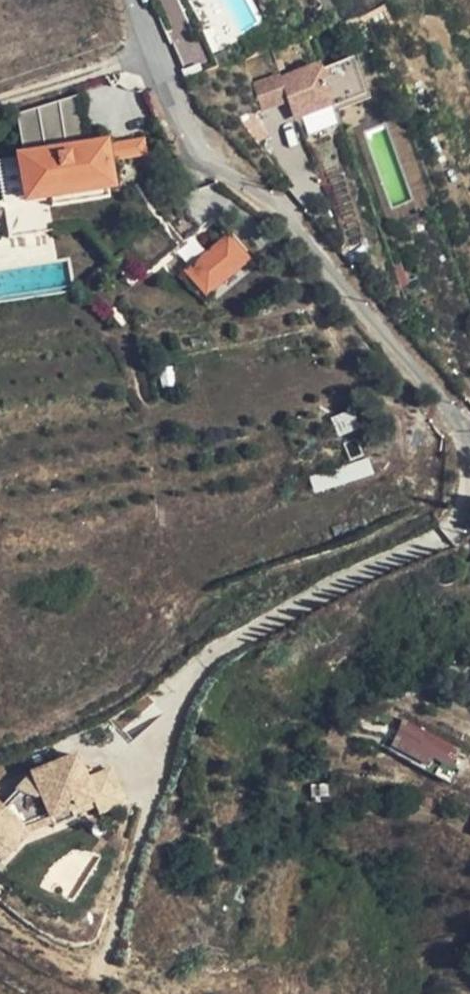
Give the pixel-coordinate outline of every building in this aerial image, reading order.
[(97,51),(81,0),(0,0),(0,81),(97,51)] [(361,92),(294,115),(298,124),(373,96),(358,56),(350,60),(361,92)] [(281,76),(254,84),(263,111),(289,103),(294,115),(361,92),(350,60),(282,83),(281,76)] [(108,77),(110,84),(118,82),(116,75),(108,77)] [(148,136),(121,138),(123,158),(150,155),(148,136)] [(89,149),(38,157),(41,177),(68,173),(71,194),(112,188),(108,162),(91,165),(89,149)] [(37,152),(20,154),(25,180),(41,177),(38,157),(37,152)] [(199,219),(129,249),(137,266),(139,267),(207,237),(199,219)] [(215,253),(226,251),(225,244),(214,247),(215,253)] [(237,291),(226,251),(215,253),(189,260),(193,274),(184,276),(191,301),(237,291)] [(392,745),(449,774),(463,747),(406,718),(392,745)] [(129,805),(115,765),(90,774),(83,756),(0,786),(0,850),(129,805)]
